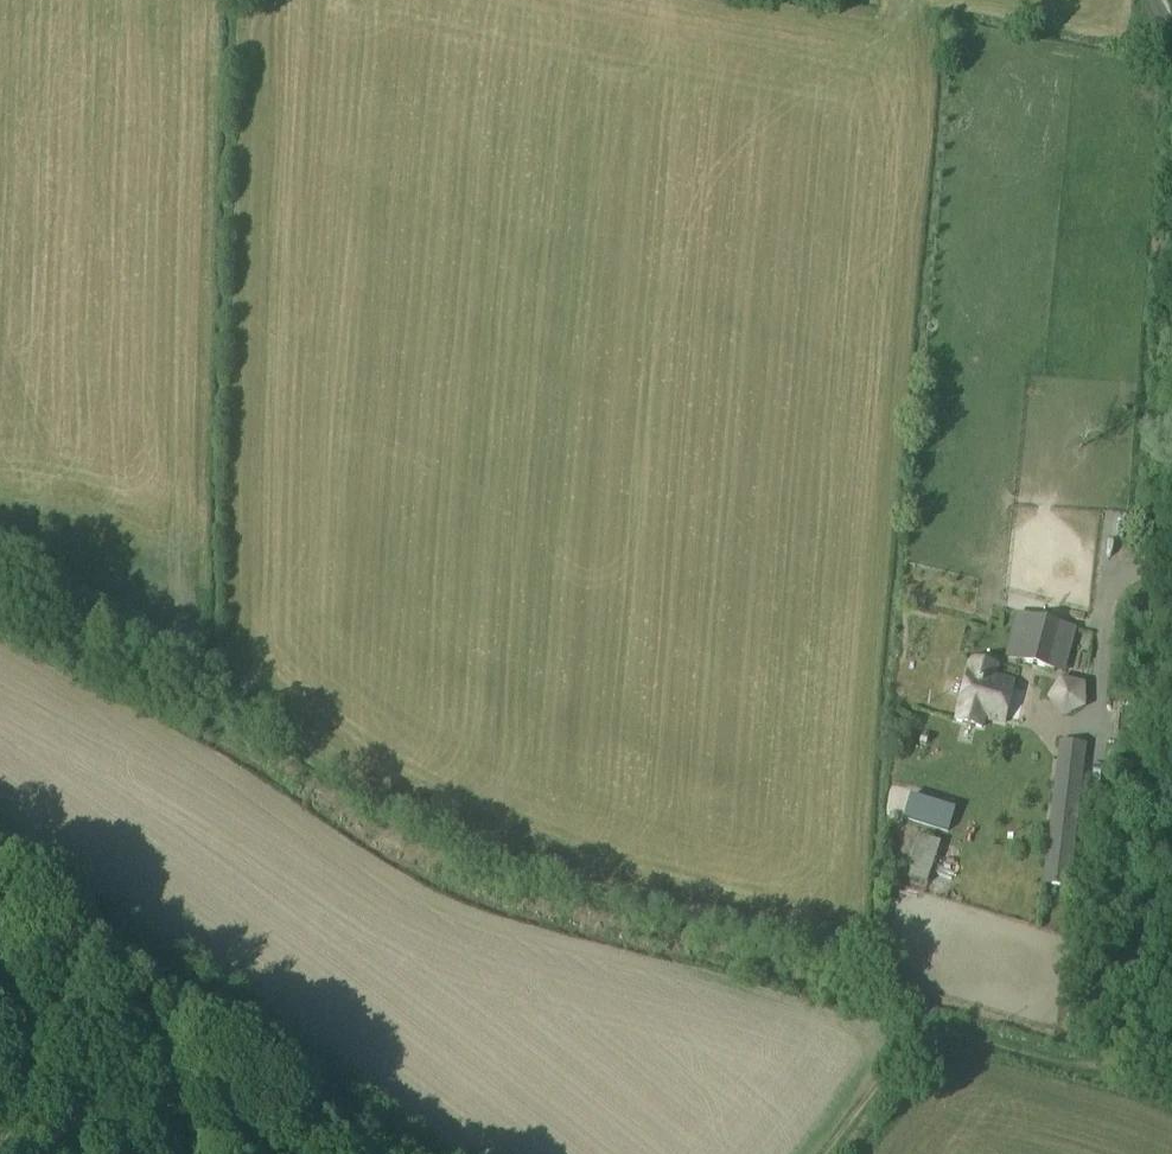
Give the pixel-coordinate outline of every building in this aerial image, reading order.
[(1019,662),(1055,672),(1066,628),(1025,617),(1014,660),(1019,662)] [(1017,698),(1010,696),(1013,683),(994,678),(996,667),(971,660),(968,671),(967,670),(955,712),(957,712),(953,723),(981,731),(984,719),(1004,725),(1007,712),(1013,714),(1017,698)] [(1062,682),(1051,701),(1062,718),(1083,713),(1086,689),(1062,682)] [(1085,745),(1059,743),(1042,885),(1070,888),(1085,745)] [(954,814),(914,800),(906,821),(947,835),(954,814)] [(922,839),(907,880),(930,888),(944,847),(922,839)]
